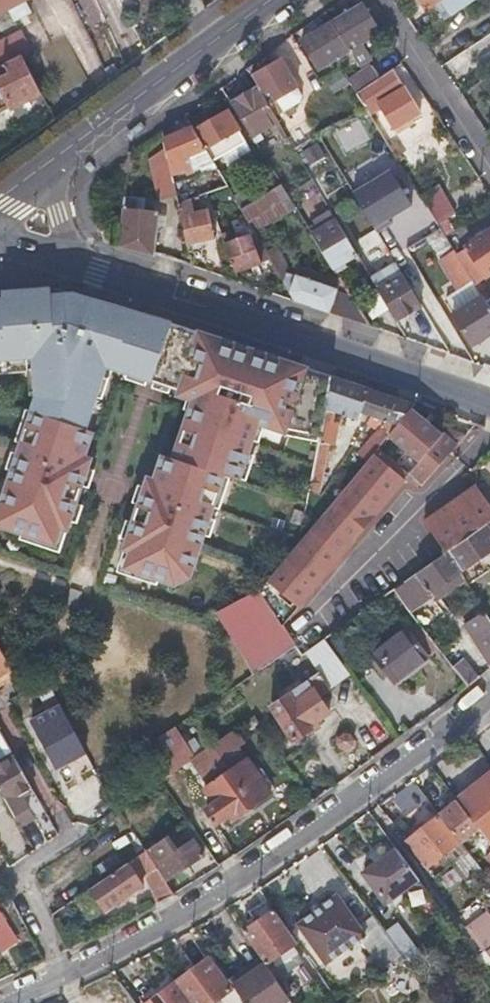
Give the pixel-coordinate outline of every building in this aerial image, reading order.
[(23,0),(0,0),(0,12),(23,0)] [(452,17),(477,0),(440,0),(452,17)] [(333,22),(349,48),(358,43),(379,30),(363,4),(333,22)] [(339,55),(349,48),(333,22),(321,29),(317,24),(311,27),(314,32),(303,39),(319,67),(339,55)] [(22,30),(9,37),(18,55),(31,49),(22,30)] [(365,55),(358,43),(349,48),(356,60),(365,55)] [(339,55),(346,67),(350,64),(356,60),(349,48),(339,55)] [(15,58),(10,49),(0,53),(0,61),(2,64),(15,58)] [(15,58),(2,64),(0,61),(0,108),(9,104),(11,108),(40,92),(21,54),(15,58)] [(304,94),(282,58),(253,76),(257,84),(277,115),(302,100),(304,94)] [(353,67),(350,64),(346,67),(342,69),(345,73),(353,67)] [(351,82),(358,93),(383,76),(376,66),(351,82)] [(358,93),(359,96),(367,109),(377,102),(391,125),(417,109),(394,69),(383,76),(358,93)] [(277,115),(257,84),(230,100),(252,137),(279,120),(277,115)] [(227,113),(194,133),(212,162),(224,155),(232,150),(244,142),(227,113)] [(334,131),(345,152),(369,139),(359,119),(334,131)] [(212,162),(194,133),(193,130),(163,135),(166,152),(170,175),(177,174),(176,165),(182,163),(184,168),(213,164),(212,162)] [(310,169),(329,159),(320,142),(301,152),(310,169)] [(237,157),(232,150),(224,155),(229,162),(237,157)] [(175,197),(170,175),(166,152),(149,159),(156,200),(175,197)] [(208,180),(214,191),(226,186),(219,174),(208,180)] [(267,179),(273,189),(281,184),(275,174),(267,179)] [(296,208),(281,184),(273,189),(253,200),(239,209),(250,228),(253,233),(264,227),(296,208)] [(420,195),(438,223),(444,219),(455,212),(437,184),(420,195)] [(247,190),(232,198),(239,209),(253,200),(247,190)] [(225,217),(214,191),(202,196),(213,223),(218,221),(225,217)] [(212,248),(223,246),(215,228),(213,223),(202,196),(198,198),(201,217),(206,216),(210,240),(209,240),(212,248)] [(184,245),(197,242),(209,240),(210,240),(206,216),(201,217),(192,218),(189,201),(176,206),(184,245)] [(119,246),(136,251),(153,256),(157,211),(122,207),(119,246)] [(312,235),(322,251),(332,268),(356,253),(337,220),(332,211),(313,222),(318,231),(312,235)] [(444,219),(438,223),(441,228),(445,235),(452,230),(444,219)] [(275,246),(264,227),(253,233),(264,253),(275,246)] [(234,235),(236,240),(247,235),(253,233),(250,228),(234,235)] [(459,257),(445,235),(441,228),(426,238),(455,287),(471,277),(459,257)] [(459,257),(471,277),(474,281),(474,282),(489,272),(489,229),(465,245),(468,250),(459,257)] [(253,233),(247,235),(260,264),(269,260),(264,253),(253,233)] [(235,275),(248,269),(260,264),(247,235),(236,240),(223,246),(235,275)] [(346,301),(345,298),(344,296),(336,293),(336,291),(286,273),(289,267),(275,246),(264,253),(269,260),(293,302),(341,318),(345,304),(346,301)] [(395,263),(370,277),(377,289),(402,275),(395,263)] [(377,289),(386,305),(395,321),(420,306),(414,295),(402,275),(377,289)] [(455,311),(452,313),(471,343),(489,332),(489,307),(487,302),(474,282),(474,281),(447,298),(455,311)] [(25,372),(33,371),(35,395),(35,398),(41,400),(37,413),(30,411),(29,415),(35,417),(32,427),(26,425),(0,503),(0,514),(12,518),(8,529),(53,544),(59,527),(65,530),(89,459),(78,455),(86,430),(83,429),(104,365),(188,393),(195,405),(182,447),(187,449),(183,461),(166,456),(157,481),(146,478),(123,549),(130,551),(124,567),(169,582),(173,571),(188,576),(217,488),(211,486),(215,473),(221,475),(237,479),(257,422),(280,432),(280,434),(315,441),(328,377),(300,373),(300,372),(298,372),(298,367),(270,358),(269,363),(264,361),(263,367),(246,362),(248,356),(251,357),(252,352),(110,307),(109,312),(97,309),(99,304),(53,290),(0,295),(0,373),(25,372)] [(419,293),(414,295),(420,306),(425,314),(433,309),(426,297),(423,300),(419,293)] [(110,307),(99,304),(97,309),(109,312),(110,307)] [(356,308),(345,304),(341,318),(367,327),(356,308)] [(269,363),(270,358),(252,352),(251,357),(248,356),(246,362),(263,367),(264,361),(269,363)] [(25,372),(27,396),(35,395),(33,371),(25,372)] [(315,441),(305,492),(317,495),(328,445),(333,446),(338,426),(332,424),(333,414),(356,421),(359,414),(356,413),(364,389),(328,377),(315,441)] [(356,413),(359,414),(382,422),(345,468),(354,475),(372,455),(375,450),(388,436),(410,410),(414,405),(364,389),(356,413)] [(410,410),(388,436),(412,456),(400,471),(408,478),(413,483),(457,432),(438,424),(433,430),(410,410)] [(295,543),(310,526),(333,500),(354,475),(345,468),(382,422),(359,414),(356,421),(333,414),(332,424),(338,426),(333,446),(328,445),(317,495),(305,492),(299,523),(295,543)] [(375,450),(372,455),(354,475),(333,500),(310,526),(295,543),(256,589),(264,601),(280,626),(404,483),(403,483),(408,478),(400,471),(375,450)] [(478,465),(474,485),(489,475),(489,453),(478,465)] [(221,475),(215,473),(211,486),(217,488),(221,475)] [(489,522),(489,511),(472,486),(421,522),(444,555),(448,552),(489,522)] [(291,509),(288,522),(298,524),(301,512),(291,509)] [(448,552),(461,574),(489,553),(489,522),(448,552)] [(461,574),(448,552),(444,555),(392,592),(391,592),(407,613),(461,574)] [(188,576),(173,571),(169,582),(173,584),(188,576)] [(69,589),(65,602),(75,605),(80,592),(69,589)] [(256,589),(215,615),(251,675),(293,647),(280,626),(264,601),(256,589)] [(484,614),(463,626),(489,668),(489,667),(489,624),(484,614)] [(394,686),(411,673),(428,659),(406,632),(371,659),(394,686)] [(332,689),(352,675),(327,639),(307,653),(332,689)] [(1,648),(0,646),(0,675),(12,669),(1,648)] [(294,738),(312,726),(330,714),(313,688),(301,696),(295,688),(271,704),(294,738)] [(59,706),(45,713),(32,720),(56,767),(84,752),(59,706)] [(152,741),(157,749),(161,757),(168,772),(192,757),(173,728),(152,741)] [(237,729),(215,749),(227,763),(249,743),(237,729)] [(14,816),(29,808),(21,794),(32,788),(14,755),(3,761),(0,763),(0,791),(14,816)] [(216,824),(222,819),(229,814),(232,819),(268,792),(244,759),(203,789),(213,803),(205,809),(216,824)] [(85,760),(54,777),(76,817),(107,801),(85,760)] [(455,800),(478,829),(489,820),(489,775),(455,800)] [(459,843),(478,829),(455,800),(437,814),(459,843)] [(180,820),(183,825),(189,821),(185,816),(180,820)] [(456,845),(446,832),(436,818),(405,842),(426,869),(456,845)] [(175,845),(178,849),(189,841),(186,837),(175,845)] [(166,880),(184,868),(202,857),(191,840),(189,841),(178,849),(172,853),(162,838),(146,849),(166,880)] [(364,872),(375,887),(386,902),(398,894),(421,926),(442,911),(396,849),(364,872)] [(144,851),(139,854),(135,857),(88,888),(91,892),(103,909),(140,884),(136,878),(144,872),(146,876),(155,901),(171,892),(144,851)] [(489,939),(489,891),(481,879),(453,899),(485,943),(489,939)] [(349,883),(322,902),(295,921),(323,961),(378,924),(349,883)] [(261,959),(263,962),(294,940),(265,898),(247,910),(255,921),(241,931),(261,959)] [(15,940),(0,918),(0,949),(15,940)] [(406,963),(412,959),(418,955),(403,934),(391,942),(406,963)] [(276,960),(284,974),(300,965),(292,951),(276,960)] [(263,962),(261,959),(229,982),(244,1002),(284,1002),(290,999),(263,962)] [(172,984),(186,1002),(212,1002),(228,992),(205,960),(172,984)] [(172,984),(145,1002),(186,1002),(172,984)]
